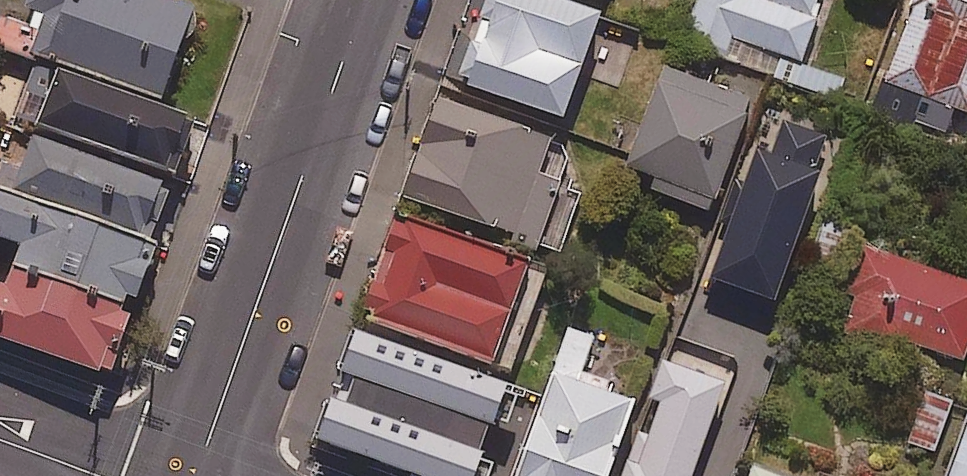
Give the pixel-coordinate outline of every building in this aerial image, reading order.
[(51,15),(38,48),(168,97),(203,4),(192,0),(36,0),(33,8),(51,15)] [(543,0),(496,0),(462,91),(565,130),(605,23),(543,0)] [(780,58),(771,83),(839,108),(848,83),(800,66),(824,0),(701,0),(682,51),(731,68),(740,44),(780,58)] [(865,116),(966,158),(966,0),(913,0),(865,116)] [(203,120),(66,72),(47,127),(184,175),(203,120)] [(752,109),(665,77),(629,174),(658,184),(654,197),(712,219),(752,109)] [(573,155),(440,107),(406,203),(560,258),(582,196),(561,189),(573,155)] [(835,148),(781,128),(769,162),(760,159),(753,180),(738,175),(721,223),(736,228),(711,297),(773,320),(835,148)] [(166,245),(159,242),(178,188),(40,139),(20,196),(0,189),(0,235),(31,246),(23,268),(143,311),(166,245)] [(855,224),(827,213),(805,272),(833,283),(855,224)] [(530,276),(401,227),(364,324),(493,373),(530,276)] [(966,366),(966,288),(873,254),(843,339),(920,367),(926,351),(966,366)] [(23,268),(17,285),(0,279),(0,341),(117,383),(143,311),(23,268)] [(566,330),(518,475),(614,475),(635,413),(609,404),(614,389),(584,379),(597,340),(566,330)] [(355,343),(319,440),(417,475),(472,475),(501,396),(355,343)] [(657,412),(634,475),(696,475),(736,368),(681,348),(673,370),(664,367),(649,409),(657,412)] [(953,407),(924,397),(906,447),(936,458),(953,407)] [(959,475),(966,475),(966,455),(959,475)]
